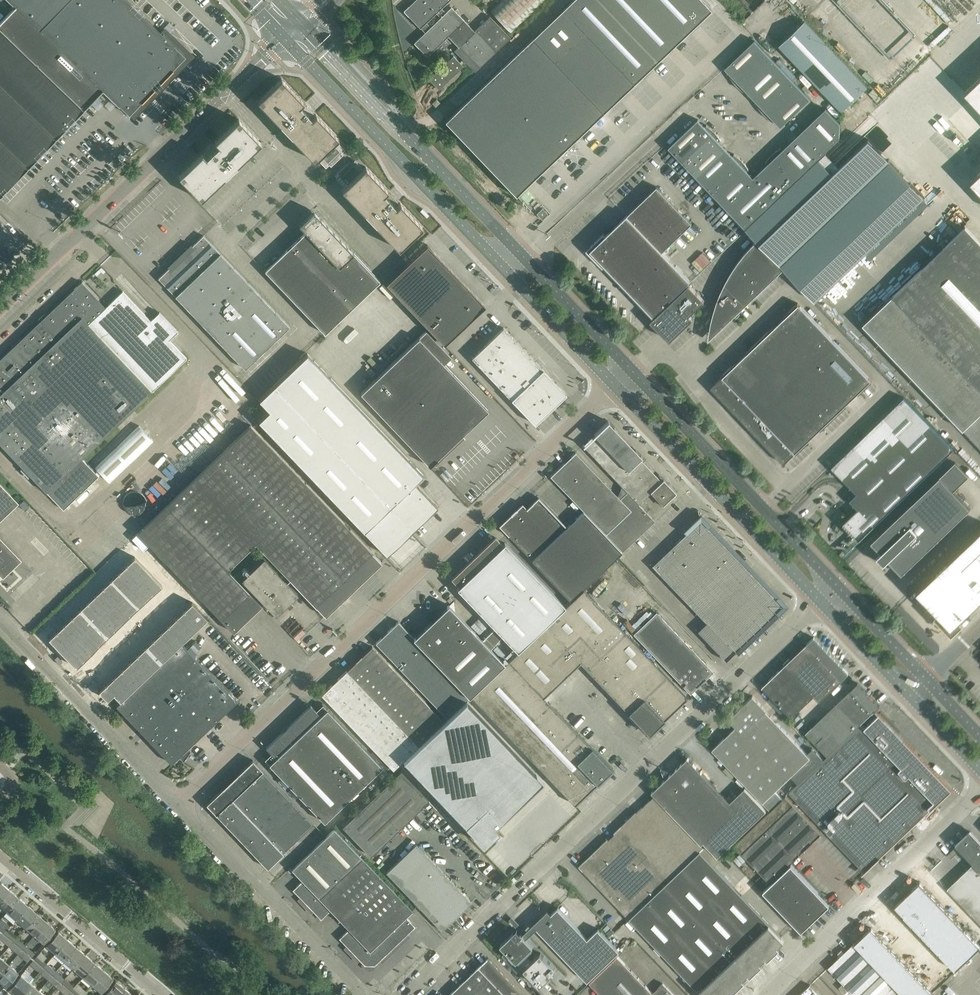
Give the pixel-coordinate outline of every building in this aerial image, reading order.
[(0,21),(0,195),(1,196),(103,89),(122,107),(124,109),(129,114),(185,56),(181,51),(183,49),(183,46),(174,37),(173,37),(163,29),(160,32),(127,0),(10,0),(16,5),(13,8),(0,21)] [(404,11),(420,28),(421,27),(425,31),(414,42),(427,56),(448,35),(458,46),(454,50),(473,69),(475,71),(511,36),(490,15),(474,30),(451,6),(445,12),(441,8),(449,0),(415,0),(404,11)] [(458,109),(447,120),(447,119),(445,120),(516,195),(518,194),(517,193),(633,82),(709,10),(710,11),(711,9),(702,0),(573,0),(564,9),(584,30),(555,59),(534,37),(458,109)] [(491,10),(511,32),(545,0),(501,0),(491,10)] [(456,1),(452,5),(457,11),(461,7),(456,1)] [(806,21),(779,46),(832,103),(840,111),(864,89),(867,86),(806,21)] [(754,40),(725,68),(732,75),(730,77),(730,76),(730,77),(733,81),(736,85),(768,55),(754,40)] [(439,89),(463,66),(454,55),(429,79),(439,89)] [(746,90),(752,97),(782,69),(768,55),(736,85),(740,89),(744,92),(745,92),(744,91),(746,90)] [(760,110),(764,114),(796,84),(782,69),(752,97),(759,104),(758,106),(758,105),(757,106),(760,110)] [(965,92),(979,108),(979,77),(965,92)] [(345,149),(336,140),(338,138),(316,114),(315,115),(303,102),(304,102),(281,78),(257,101),(315,161),(317,158),(326,167),(329,164),(331,166),(343,154),(341,153),(345,149)] [(768,118),(772,121),(772,120),(773,119),(780,127),(810,98),(796,84),(764,114),(768,118)] [(840,138),(840,133),(840,123),(825,108),(803,129),(825,152),(840,138)] [(209,148),(231,171),(261,142),(238,119),(215,141),(215,142),(209,148)] [(698,119),(668,147),(682,162),(714,131),(710,128),(706,125),(706,126),(698,119)] [(810,166),(825,152),(803,129),(789,143),(810,166)] [(682,162),(696,177),(726,148),(719,141),(720,140),(720,141),(721,140),(718,136),(714,131),(682,162)] [(745,228),(755,239),(784,269),(814,301),(923,197),(868,139),(832,173),(819,159),(745,228)] [(774,171),(788,186),(810,166),(789,143),(782,150),(780,149),(781,148),(776,151),(772,154),(782,165),(774,171)] [(231,171),(209,148),(203,154),(202,153),(178,176),(201,200),(231,171)] [(726,148),(696,177),(710,191),(742,160),(738,157),(734,154),(733,154),(734,155),(732,156),(726,148)] [(745,228),(788,186),(774,171),(782,165),(772,154),(768,158),(765,163),(766,163),(766,162),(767,164),(753,177),(724,206),(745,228)] [(363,169),(355,159),(351,163),(349,161),(337,173),(339,174),(335,178),(344,187),(342,189),(399,249),(423,226),(400,203),(399,203),(387,191),(388,190),(366,166),(363,169)] [(710,191),(724,206),(753,177),(746,170),(748,169),(748,170),(748,169),(745,165),(742,160),(710,191)] [(979,191),(979,172),(970,181),(979,191)] [(603,234),(591,246),(586,250),(590,254),(603,267),(605,265),(653,316),(690,280),(662,252),(692,223),(657,187),(627,215),(605,236),(603,234)] [(542,208),(537,213),(542,219),(547,213),(542,208)] [(325,334),(380,281),(313,211),(299,225),(305,232),(265,271),(325,334)] [(931,394),(940,385),(973,419),(963,428),(979,446),(979,243),(965,227),(918,272),(863,324),(931,394)] [(30,240),(20,231),(16,234),(26,244),(30,240)] [(203,235),(192,245),(191,244),(190,244),(193,247),(185,255),(184,253),(184,254),(178,259),(177,259),(179,261),(171,268),(168,265),(167,266),(169,267),(158,278),(245,369),(290,326),(246,281),(203,235)] [(765,288),(774,279),(778,275),(777,274),(784,269),(755,239),(747,249),(739,259),(765,288)] [(6,263),(14,256),(0,241),(0,256),(6,263)] [(386,283),(444,345),(485,305),(427,244),(386,283)] [(731,271),(725,283),(745,305),(751,300),(752,301),(765,288),(739,259),(731,271)] [(159,312),(151,320),(123,290),(106,307),(81,282),(0,359),(0,443),(63,509),(99,476),(98,475),(101,473),(109,481),(153,440),(139,425),(95,467),(98,470),(96,472),(82,458),(187,358),(170,340),(178,331),(160,312),(159,312)] [(711,322),(709,331),(708,340),(745,305),(725,283),(720,293),(716,302),(713,312),(711,322)] [(689,284),(650,320),(669,340),(693,318),(689,314),(704,300),(689,284)] [(785,317),(779,322),(808,353),(827,334),(797,303),(783,316),(785,317)] [(774,328),(773,326),(759,339),(789,371),(808,353),(779,322),(774,328)] [(472,357),(535,424),(567,394),(503,327),(472,357)] [(858,394),(869,383),(872,381),(827,334),(808,353),(851,398),(857,393),(858,394)] [(361,393),(430,466),(433,463),(435,465),(436,465),(433,461),(458,437),(459,438),(488,410),(419,337),(361,393)] [(747,353),(742,358),(770,389),(789,371),(759,339),(746,352),(747,353)] [(372,539),(381,549),(387,554),(413,530),(438,506),(415,482),(423,475),(307,353),(259,399),(269,410),(258,420),(372,539)] [(808,353),(789,371),(834,417),(847,405),(846,403),(851,398),(808,353)] [(735,362),(721,375),(751,407),(770,389),(742,358),(736,364),(735,362)] [(819,429),(820,430),(834,417),(789,371),(770,389),(814,434),(819,429)] [(747,425),(781,461),(783,463),(795,453),(796,453),(751,407),(721,375),(722,376),(711,387),(740,418),(742,416),(749,423),(747,425)] [(770,389),(751,407),(796,453),(809,440),(808,439),(814,434),(770,389)] [(903,397),(831,467),(856,493),(849,500),(852,503),(858,509),(844,523),(854,534),(859,539),(953,449),(903,397)] [(617,480),(640,458),(642,456),(608,421),(582,445),(583,446),(584,446),(617,480)] [(343,600),(347,596),(344,593),(351,586),(379,559),(371,550),(269,444),(251,425),(223,451),(194,479),(255,543),(286,576),(290,579),(294,583),(306,595),(325,616),(339,603),(340,604),(343,600)] [(576,452),(550,476),(573,500),(580,507),(605,534),(631,510),(617,496),(576,452)] [(661,480),(651,469),(640,458),(617,480),(622,486),(639,503),(643,499),(651,492),(664,480),(663,479),(661,480)] [(881,553),(876,557),(883,564),(888,560),(901,574),(938,539),(970,509),(953,491),(968,476),(955,462),(871,542),(881,553)] [(194,479),(132,538),(145,552),(151,546),(233,632),(241,624),(239,621),(259,602),(261,605),(262,605),(228,569),(255,543),(194,479)] [(676,492),(664,480),(651,492),(663,505),(676,492)] [(15,502),(0,486),(0,516),(15,502)] [(631,510),(605,534),(622,551),(637,537),(655,520),(646,511),(639,503),(622,486),(617,496),(631,510)] [(571,601),(583,589),(622,552),(583,512),(568,527),(538,496),(532,502),(534,505),(529,510),(522,503),(499,525),(571,601)] [(650,507),(643,499),(639,503),(646,511),(650,507)] [(742,562),(701,518),(651,565),(693,609),(742,562)] [(979,599),(979,529),(916,590),(951,627),(979,599)] [(473,557),(541,629),(565,606),(505,543),(503,545),(495,536),(473,557)] [(5,578),(21,563),(0,542),(0,573),(5,578)] [(135,556),(127,563),(127,564),(141,578),(148,571),(135,556)] [(287,581),(290,579),(286,576),(284,578),(263,556),(241,578),(276,614),(298,592),(287,581)] [(473,557),(451,578),(459,586),(457,588),(495,627),(482,640),(491,649),(502,635),(517,651),(527,642),(541,629),(473,557)] [(742,562),(693,609),(706,622),(697,631),(726,660),(783,605),(742,562)] [(127,563),(119,571),(133,585),(141,578),(127,564),(127,563)] [(119,571),(111,578),(125,593),(133,585),(119,571)] [(148,571),(141,578),(154,592),(154,593),(162,585),(148,571)] [(111,578),(103,586),(117,600),(125,593),(111,578)] [(141,578),(133,585),(146,600),(147,600),(154,593),(154,592),(141,578)] [(133,585),(125,593),(139,607),(139,608),(147,600),(146,600),(133,585)] [(103,586),(95,593),(96,593),(109,608),(117,600),(103,586)] [(579,662),(586,669),(625,632),(583,589),(571,601),(565,606),(541,629),(527,642),(562,678),(579,662)] [(95,593),(88,600),(88,601),(102,615),(109,608),(96,593),(95,593)] [(125,593),(117,600),(131,615),(139,608),(139,607),(125,593)] [(88,600),(80,608),(94,623),(102,615),(88,601),(88,600)] [(117,600),(109,608),(123,622),(131,615),(117,600)] [(192,601),(184,609),(199,625),(207,618),(192,602),(192,601)] [(414,638),(424,649),(402,670),(447,718),(450,714),(470,695),(505,663),(449,605),(438,614),(437,613),(430,619),(432,621),(414,638)] [(80,608),(72,615),(86,630),(94,623),(80,608)] [(109,608),(102,615),(115,630),(116,630),(123,622),(109,608)] [(184,609),(177,616),(192,632),(199,625),(184,609)] [(690,694),(713,672),(656,612),(633,634),(690,694)] [(72,615),(64,623),(78,637),(86,630),(72,615)] [(102,615),(94,623),(108,637),(116,630),(115,630),(102,615)] [(177,616),(169,624),(184,640),(192,632),(177,616)] [(414,638),(398,621),(376,643),(402,670),(424,649),(414,638)] [(64,623),(56,630),(57,630),(70,645),(78,637),(64,623)] [(94,623),(86,630),(100,645),(108,637),(94,623)] [(169,624),(161,631),(176,647),(184,640),(169,624)] [(56,630),(49,638),(63,652),(70,645),(57,630),(56,630)] [(86,630),(78,637),(92,652),(100,645),(86,630)] [(161,631),(153,639),(168,655),(176,647),(161,631)] [(586,669),(649,734),(687,697),(686,696),(625,632),(586,669)] [(78,637),(70,645),(84,659),(84,660),(92,652),(78,637)] [(784,665),(762,686),(771,697),(768,700),(786,720),(787,721),(791,717),(814,695),(819,701),(848,673),(814,637),(784,665)] [(153,639),(145,646),(146,646),(161,662),(168,655),(153,639)] [(543,696),(562,678),(527,642),(517,651),(505,663),(470,695),(512,739),(550,703),(543,696)] [(116,705),(117,706),(118,705),(141,730),(139,731),(144,737),(146,735),(165,755),(164,756),(171,763),(172,762),(181,753),(184,756),(189,751),(186,749),(236,701),(181,643),(179,645),(175,649),(167,656),(159,664),(155,668),(152,671),(144,679),(136,686),(128,694),(116,705)] [(70,645),(63,652),(76,667),(77,666),(78,666),(84,660),(84,659),(70,645)] [(145,646),(138,653),(138,654),(153,669),(161,662),(146,646),(145,646)] [(356,662),(347,670),(419,746),(425,740),(444,721),(372,646),(362,656),(364,659),(358,664),(356,662)] [(138,653),(130,661),(145,677),(153,669),(138,654),(138,653)] [(130,661),(122,668),(137,684),(145,677),(130,661)] [(122,668),(114,676),(129,692),(137,684),(122,668)] [(393,770),(399,765),(403,760),(419,746),(347,670),(338,679),(340,682),(334,687),(332,684),(322,694),(393,770)] [(100,689),(99,690),(107,699),(113,693),(120,700),(129,692),(114,676),(100,689)] [(879,705),(858,683),(805,732),(827,754),(879,705)] [(712,749),(770,810),(783,798),(775,790),(791,775),(798,783),(823,759),(816,752),(810,757),(765,711),(766,710),(752,695),(740,707),(739,706),(735,710),(736,711),(728,718),(736,726),(712,749)] [(466,700),(403,760),(465,826),(473,833),(472,834),(473,834),(483,844),(490,838),(491,839),(491,838),(499,831),(495,827),(543,781),(466,700)] [(574,804),(612,769),(550,703),(512,739),(574,804)] [(276,758),(269,764),(324,822),(382,767),(327,709),(320,715),(311,705),(266,747),(276,758)] [(879,712),(879,713),(865,727),(861,723),(823,759),(798,783),(789,792),(865,872),(952,788),(879,712)] [(703,841),(717,856),(766,809),(745,787),(730,801),(688,757),(652,791),(655,795),(701,843),(703,841)] [(253,760),(207,804),(214,811),(217,814),(265,865),(267,867),(268,868),(314,824),(311,821),(254,762),(253,760)] [(401,770),(342,826),(370,855),(429,800),(401,770)] [(637,926),(655,909),(672,893),(689,876),(708,859),(700,851),(704,847),(700,844),(701,843),(655,795),(636,812),(636,811),(614,832),(615,833),(614,833),(608,839),(608,838),(579,866),(629,919),(630,918),(637,926)] [(821,833),(785,796),(783,798),(770,810),(734,845),(769,882),(821,833)] [(412,910),(334,828),(292,869),(302,880),(296,886),(296,887),(294,888),(296,892),(301,898),(300,900),(311,911),(312,910),(318,916),(320,917),(322,917),(324,916),(331,910),(349,929),(339,938),(348,947),(346,948),(357,960),(359,959),(365,965),(367,967),(372,967),(374,965),(381,959),(382,961),(394,949),(392,948),(395,946),(396,947),(408,936),(406,935),(412,929),(413,927),(413,925),(412,923),(406,917),(412,910)] [(970,829),(955,843),(957,845),(947,854),(951,858),(961,848),(974,862),(947,888),(971,913),(979,923),(979,840),(970,829)] [(416,844),(401,858),(386,872),(442,931),(472,902),(416,844)] [(784,939),(708,859),(689,876),(766,956),(766,957),(778,945),(784,939)] [(830,904),(791,864),(763,891),(801,931),(830,904)] [(761,961),(766,956),(689,876),(672,893),(749,973),(761,962),(761,961)] [(0,882),(0,901),(10,889),(0,881),(0,882)] [(919,881),(908,892),(917,901),(928,890),(919,881)] [(10,889),(0,901),(0,905),(7,911),(19,897),(10,889)] [(928,890),(917,901),(925,910),(937,899),(928,890)] [(908,892),(894,905),(903,914),(917,901),(908,892)] [(749,973),(672,893),(655,909),(731,990),(744,978),(743,978),(749,973)] [(28,905),(19,897),(7,911),(16,919),(28,905)] [(937,899),(925,910),(934,919),(946,909),(937,899)] [(917,901),(903,914),(912,923),(925,910),(917,901)] [(28,905),(16,919),(25,927),(37,913),(28,905)] [(526,930),(526,931),(529,934),(537,927),(588,981),(620,950),(608,939),(599,929),(598,928),(588,938),(558,907),(552,913),(548,909),(546,911),(535,922),(526,930)] [(731,990),(655,909),(637,926),(703,994),(726,994),(731,990)] [(946,909),(934,919),(943,929),(955,918),(946,909)] [(925,910),(912,923),(921,933),(934,919),(925,910)] [(25,927),(34,934),(46,921),(37,913),(25,927)] [(955,918),(943,929),(952,938),(963,927),(955,918)] [(7,929),(10,926),(1,919),(0,919),(0,928),(5,932),(7,929)] [(934,919),(921,933),(929,942),(943,929),(934,919)] [(46,921),(34,934),(44,943),(56,929),(46,921)] [(871,927),(854,942),(863,952),(880,936),(871,927)] [(963,927),(952,938),(961,947),(972,936),(963,927)] [(513,932),(501,944),(506,949),(504,951),(508,955),(533,982),(535,980),(540,985),(557,969),(541,952),(532,960),(525,953),(533,945),(526,937),(529,934),(526,931),(523,933),(521,932),(517,928),(513,932)] [(14,940),(16,937),(7,929),(5,932),(14,940)] [(943,929),(929,942),(938,951),(952,938),(943,929)] [(46,945),(56,953),(67,939),(58,931),(46,945)] [(0,938),(9,946),(12,943),(3,935),(0,938)] [(880,936),(863,952),(872,961),(888,945),(880,936)] [(961,947),(970,957),(979,947),(979,945),(972,936),(961,947)] [(23,948),(25,945),(16,937),(14,940),(23,948)] [(952,938),(938,951),(947,960),(961,947),(952,938)] [(67,939),(56,953),(65,960),(77,947),(67,939)] [(12,943),(9,946),(18,954),(21,950),(12,943)] [(828,967),(855,994),(902,994),(894,986),(854,943),(828,967)] [(32,956),(35,953),(25,945),(23,948),(32,956)] [(888,945),(872,961),(881,970),(897,955),(888,945)] [(77,947),(65,960),(74,968),(86,954),(77,947)] [(961,947),(947,960),(956,970),(970,957),(961,947)] [(21,950),(18,954),(28,962),(30,959),(21,950)] [(95,962),(86,954),(74,968),(83,976),(95,962)] [(44,966),(47,963),(37,955),(35,958),(44,966)] [(663,983),(653,992),(618,955),(590,982),(602,994),(674,994),(663,983)] [(897,955),(881,970),(890,979),(906,964),(897,955)] [(9,964),(0,956),(0,975),(9,964)] [(522,993),(488,958),(449,994),(520,994),(522,993)] [(32,960),(30,964),(39,972),(42,969),(32,960)] [(83,976),(92,984),(104,970),(95,962),(83,976)] [(53,974),(56,971),(47,963),(44,966),(53,974)] [(9,964),(0,975),(0,980),(7,986),(18,972),(9,964)] [(906,964),(890,979),(898,989),(915,973),(906,964)] [(42,969),(39,972),(48,979),(51,976),(42,969)] [(9,988),(17,994),(19,994),(30,982),(34,978),(25,970),(21,975),(21,974),(9,988)] [(104,970),(92,984),(101,992),(113,978),(104,970)] [(62,982),(65,979),(56,971),(53,974),(62,982)] [(898,989),(904,994),(911,994),(924,982),(915,973),(898,989)] [(51,976),(48,979),(58,987),(60,984),(51,976)] [(71,990),(74,987),(65,979),(62,982),(71,990)] [(104,994),(105,994),(119,994),(125,988),(116,980),(104,994)] [(30,982),(19,994),(35,994),(39,990),(30,982)] [(911,994),(929,994),(933,992),(924,982),(911,994)] [(58,987),(67,994),(69,992),(60,984),(58,987)] [(810,984),(799,994),(821,994),(810,984)] [(83,994),(74,987),(71,990),(78,994),(82,994),(83,994)]
